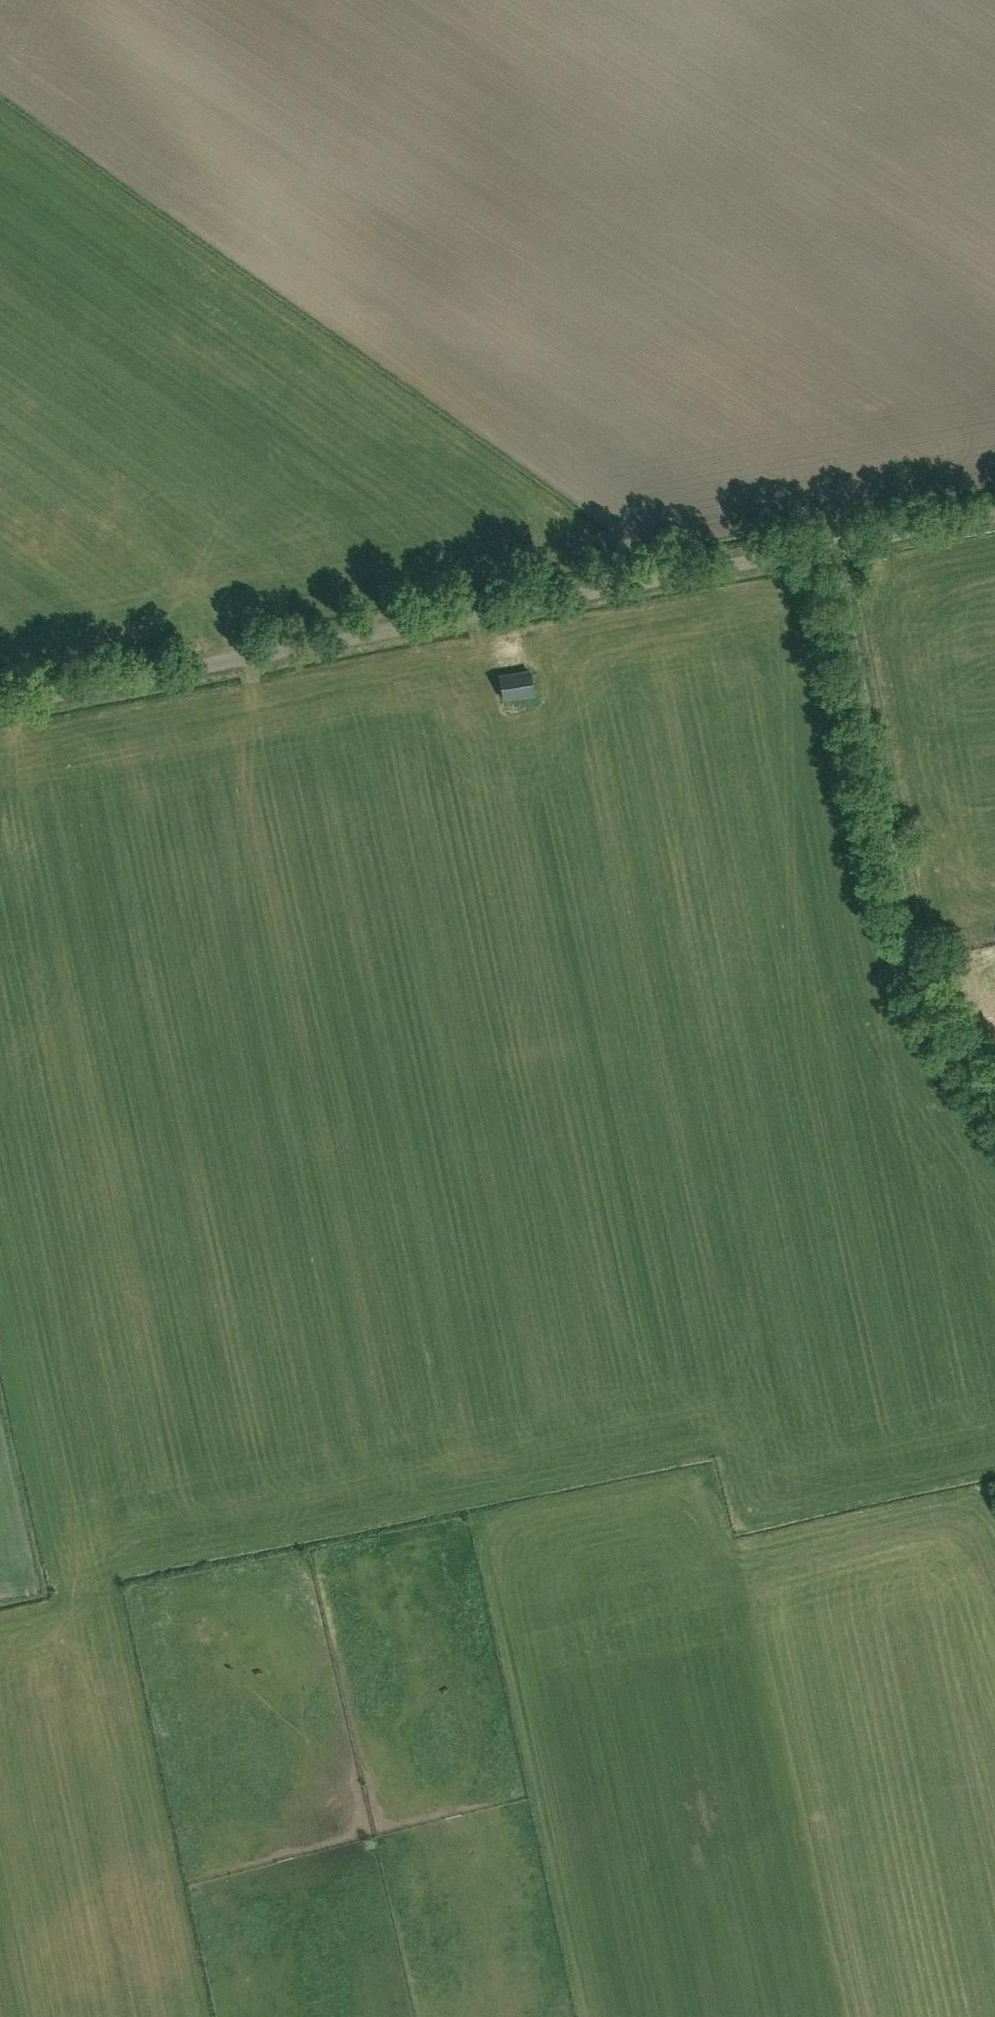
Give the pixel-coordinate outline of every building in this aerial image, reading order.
[(508,701),(538,694),(533,671),(503,677),(508,701)]
